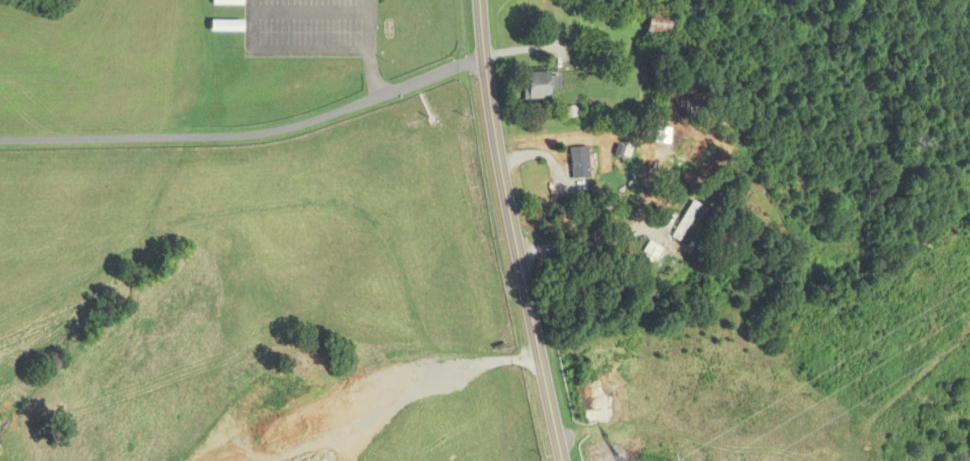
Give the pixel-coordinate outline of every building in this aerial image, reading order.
[(643,9),(642,42),(666,43),(667,9),(643,9)] [(556,90),(556,77),(546,77),(546,73),(520,73),(520,101),(547,101),(547,90),(556,90)] [(698,208),(689,202),(666,236),(675,242),(698,208)] [(659,250),(646,241),(638,253),(651,262),(659,250)]
